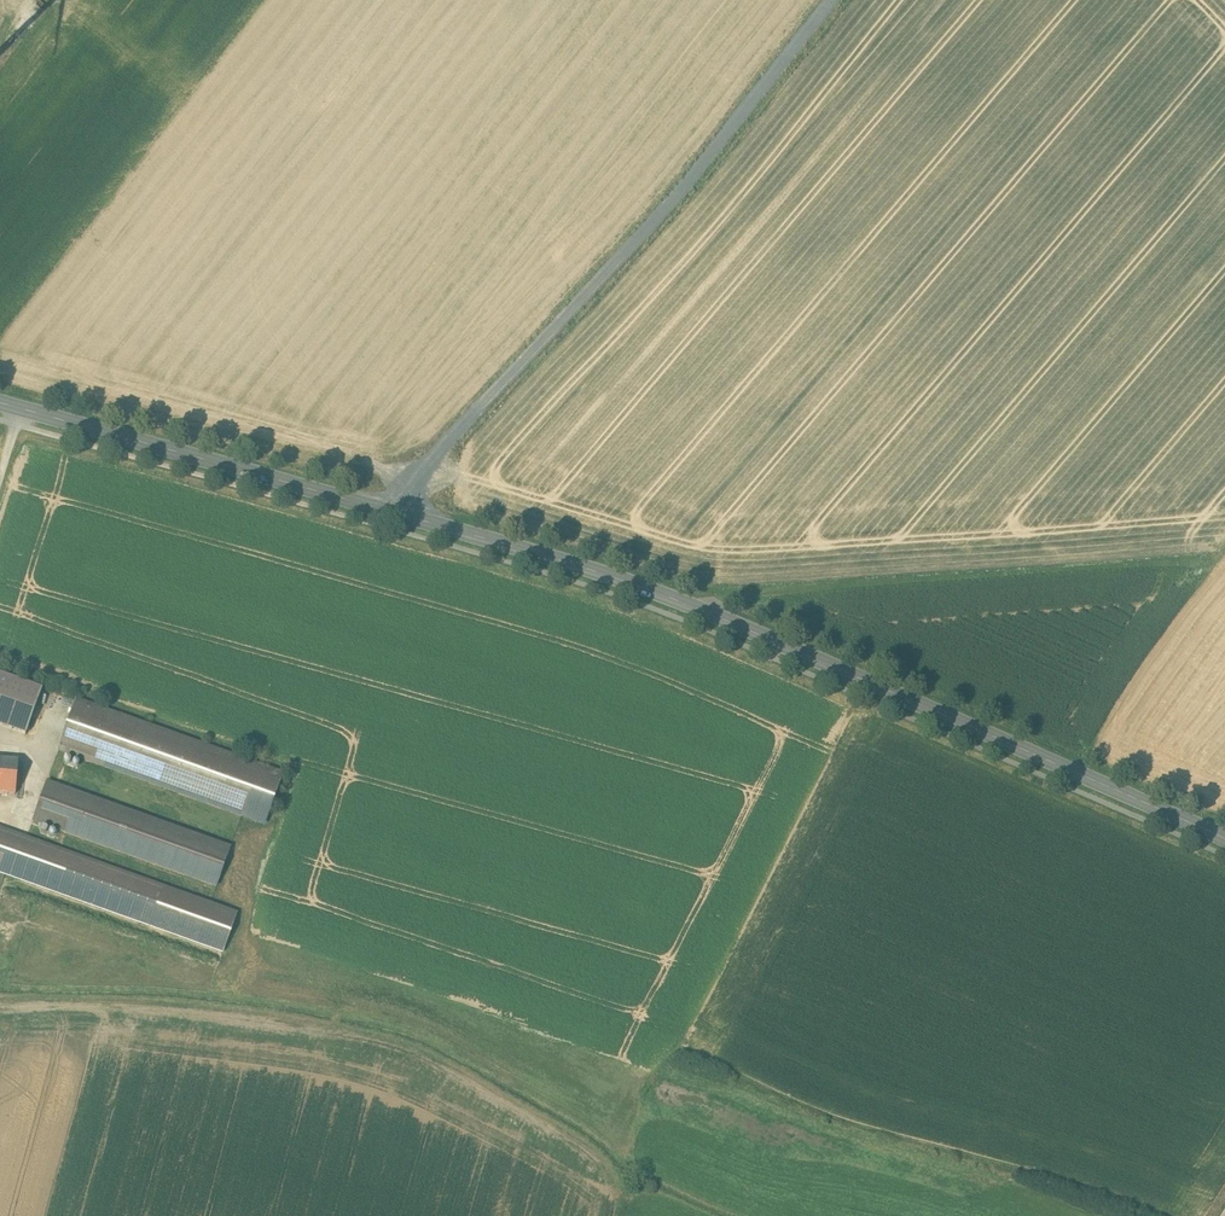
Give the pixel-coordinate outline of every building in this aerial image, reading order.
[(42,689),(0,674),(0,725),(25,734),(42,689)] [(282,775),(75,701),(58,749),(242,815),(265,823),(282,775)] [(0,759),(0,793),(15,794),(18,760),(0,759)] [(230,847),(46,782),(33,821),(216,886),(230,847)] [(236,914),(210,905),(0,829),(0,872),(4,873),(223,952),(236,914)]
